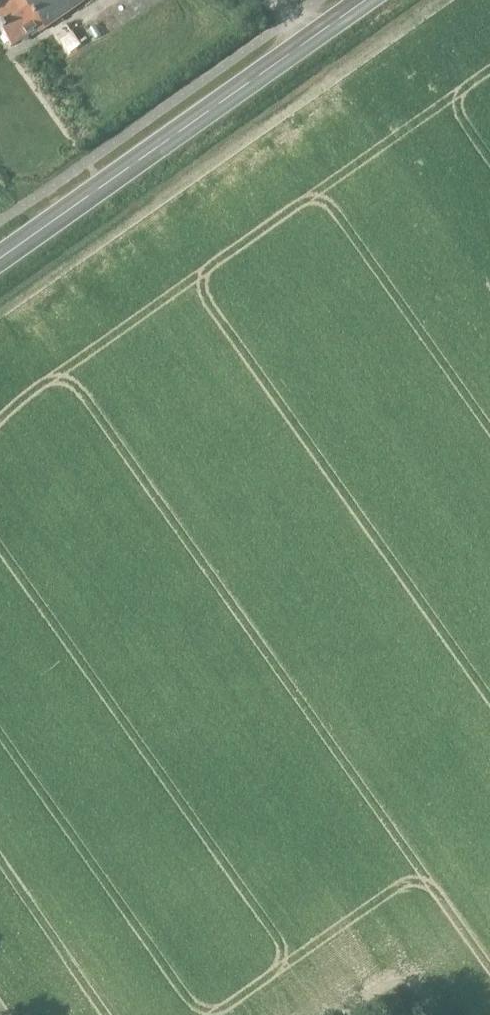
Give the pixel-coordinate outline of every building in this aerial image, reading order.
[(82,0),(6,0),(0,4),(0,33),(9,46),(34,28),(37,32),(82,0)]
